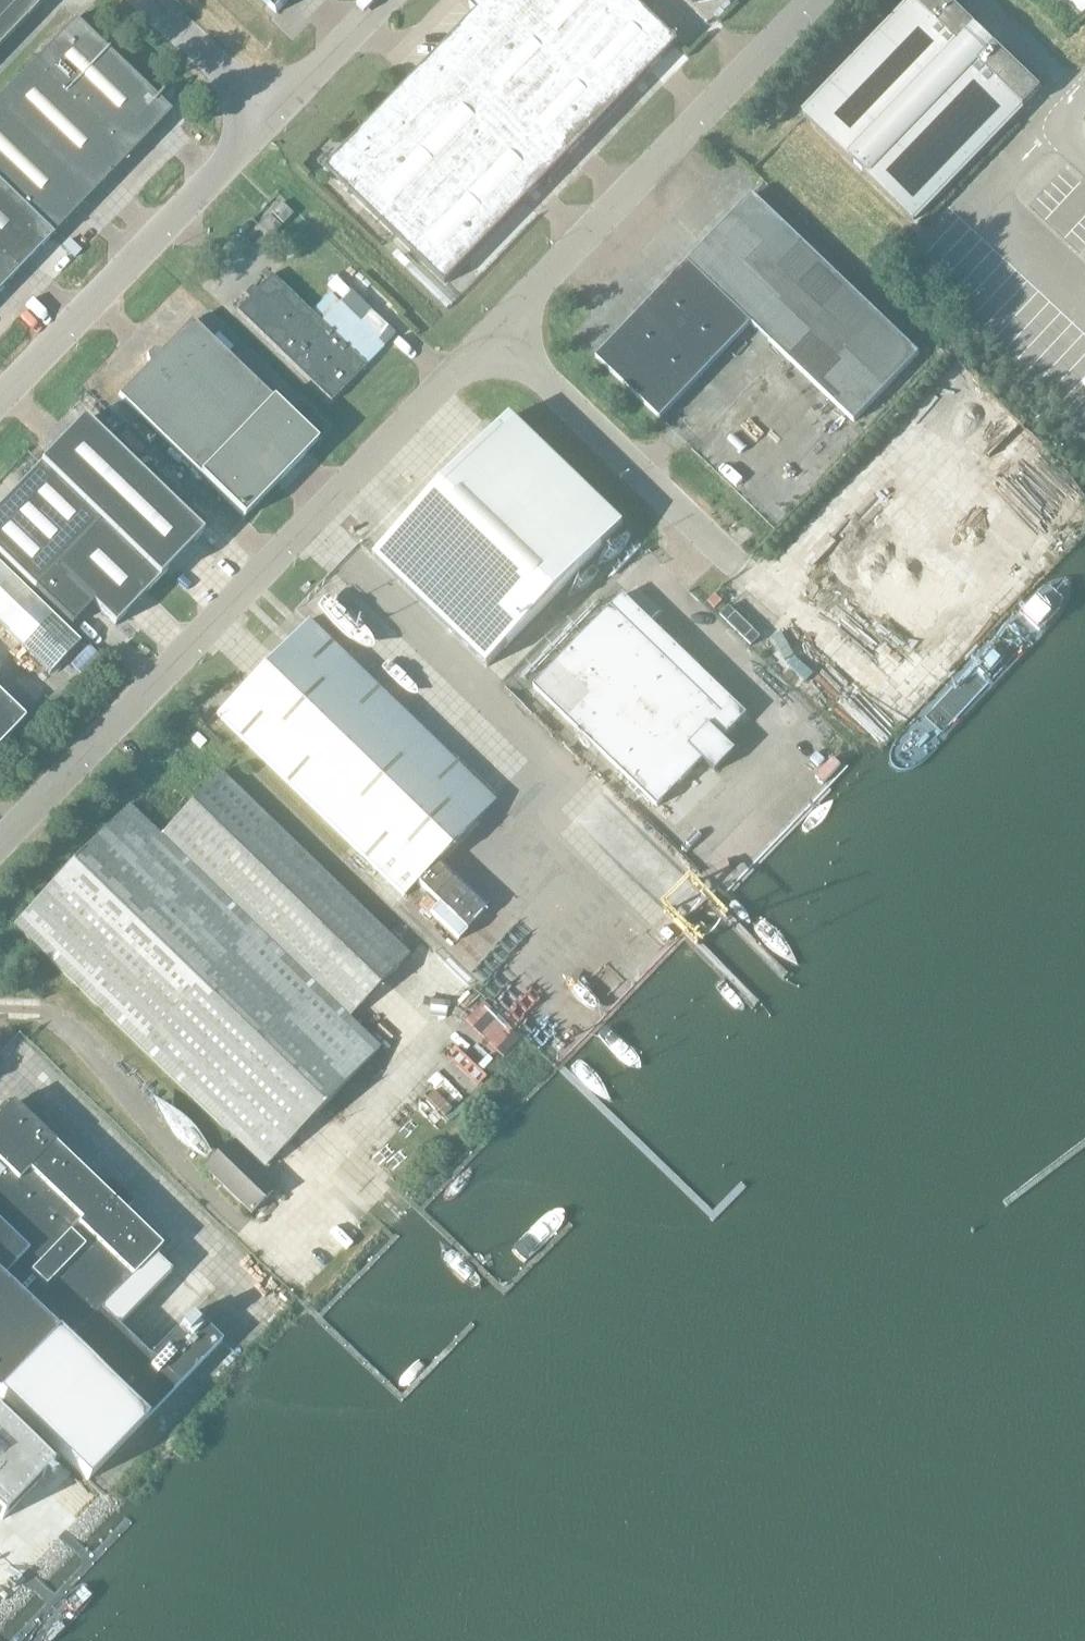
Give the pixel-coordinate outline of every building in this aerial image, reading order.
[(40,0),(0,0),(0,49),(43,3),(40,0)] [(277,14),(290,0),(263,0),(277,14)] [(351,193),(445,283),(495,231),(677,42),(633,0),(470,0),(470,8),(476,13),(326,169),(351,193)] [(1040,91),(946,0),(911,0),(911,1),(803,114),(914,221),(1023,108),(1023,109),(1040,91)] [(96,23),(86,13),(78,21),(88,31),(96,23)] [(0,99),(0,289),(170,112),(75,21),(0,99)] [(752,194),(596,358),(660,419),(751,324),(853,422),(919,354),(752,194)] [(283,224),(293,214),(282,204),(273,214),(283,224)] [(280,227),(269,216),(259,225),(271,236),(280,227)] [(244,295),(248,299),(236,311),(331,403),(366,366),(271,275),(256,290),(252,286),(244,295)] [(125,432),(139,417),(244,517),(317,441),(191,321),(161,352),(153,351),(146,358),(148,365),(104,412),(125,432)] [(487,667),(624,526),(511,417),(374,558),(487,667)] [(201,536),(82,422),(0,507),(0,556),(73,625),(93,604),(115,626),(201,536)] [(748,485),(741,492),(764,515),(803,475),(771,444),(739,477),(748,485)] [(962,486),(952,495),(1020,564),(1044,539),(1054,549),(1068,536),(1047,515),(1052,509),(1040,497),(1024,513),(973,462),(955,479),(962,486)] [(640,541),(619,561),(628,570),(648,551),(640,541)] [(172,572),(196,591),(210,573),(186,555),(172,572)] [(50,673),(81,641),(0,564),(0,625),(50,673)] [(717,593),(708,603),(720,612),(718,615),(740,634),(750,621),(717,593)] [(723,738),(747,714),(623,595),(610,607),(534,687),(657,806),(690,771),(702,759),(715,772),(736,751),(723,738)] [(307,621),(217,714),(205,727),(392,908),(404,896),(416,883),(435,863),(495,802),(307,621)] [(863,680),(849,695),(869,713),(904,676),(867,642),(846,664),(863,680)] [(786,703),(810,725),(819,714),(796,693),(786,703)] [(25,720),(0,696),(0,746),(25,720)] [(129,805),(13,925),(235,1140),(230,1145),(228,1143),(204,1168),(251,1213),(275,1188),(244,1159),(248,1154),(264,1170),(316,1116),(326,1126),(342,1109),(332,1099),(381,1049),(349,1018),(409,956),(221,773),(160,836),(129,805)] [(788,837),(800,825),(770,795),(758,806),(788,837)] [(706,828),(689,854),(668,840),(648,871),(701,906),(721,876),(717,873),(734,846),(706,828)] [(483,910),(435,863),(416,883),(438,904),(429,914),(457,941),(466,931),(465,929),(483,910)] [(432,958),(421,969),(454,1000),(464,989),(432,958)] [(484,1000),(461,1022),(498,1060),(521,1039),(484,1000)] [(435,1093),(448,1104),(456,1095),(443,1084),(435,1093)] [(443,1116),(449,1107),(432,1094),(425,1103),(443,1116)] [(89,1481),(223,1342),(193,1313),(150,1359),(118,1328),(172,1272),(154,1255),(161,1248),(124,1212),(133,1202),(110,1180),(100,1190),(12,1105),(0,1118),(0,1395),(89,1481)] [(2,1520),(52,1468),(0,1418),(0,1518),(2,1520)]
